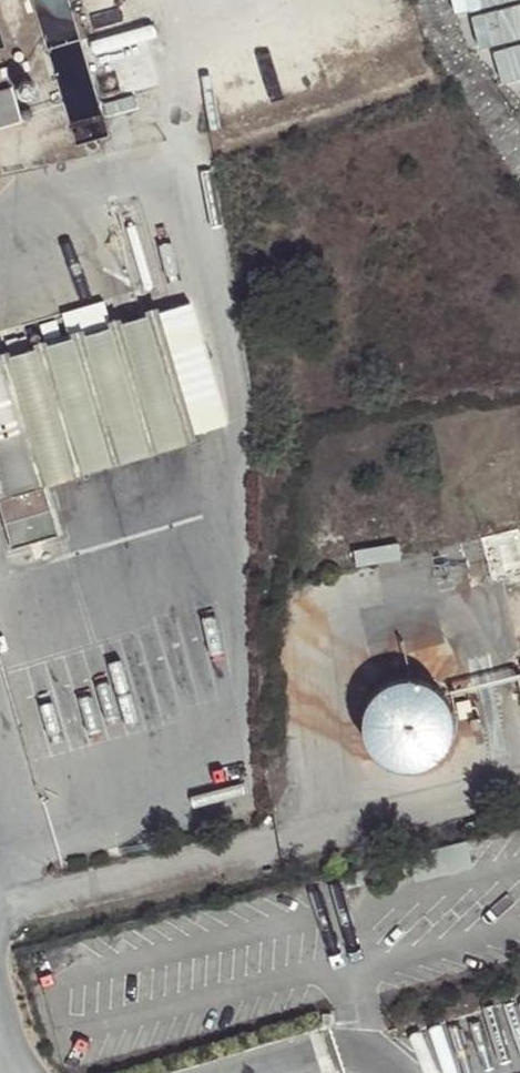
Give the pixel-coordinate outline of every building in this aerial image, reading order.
[(28,59),(1,68),(4,77),(31,68),(28,59)] [(23,121),(12,87),(0,90),(0,128),(23,121)] [(187,302),(6,357),(43,478),(224,423),(187,302)] [(0,359),(0,491),(21,485),(26,502),(2,510),(6,523),(52,509),(43,478),(6,357),(0,359)] [(382,684),(374,691),(367,700),(361,713),(360,724),(363,739),(372,754),(385,764),(400,769),(416,768),(428,764),(440,755),(448,742),(452,715),(448,704),(435,687),(424,681),(411,678),(400,678),(392,680),(382,684)]
